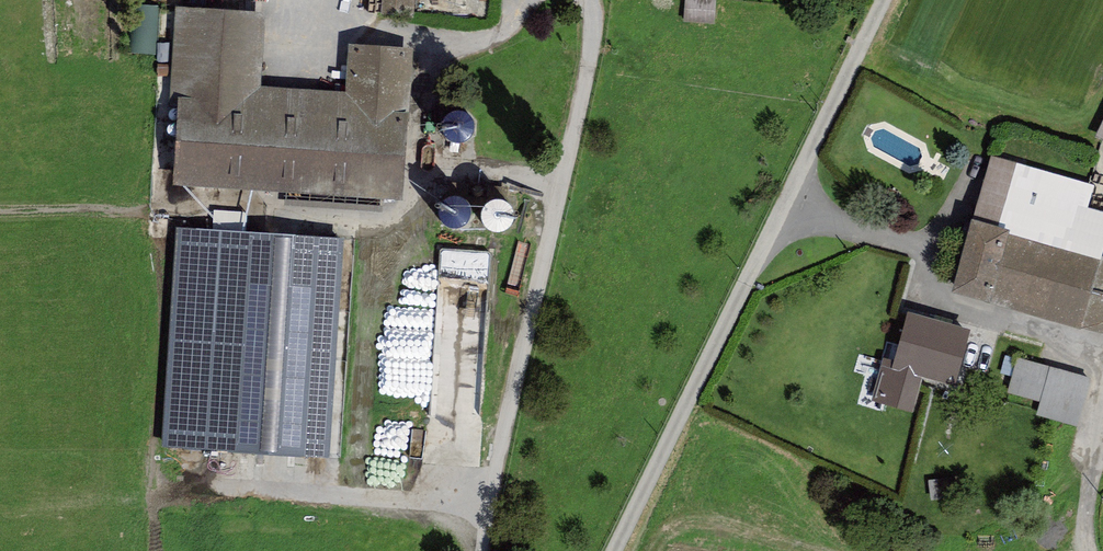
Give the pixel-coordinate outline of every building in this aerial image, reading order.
[(387,8),(418,9),(418,0),(387,0),(387,8)] [(140,10),(142,53),(163,52),(160,9),(140,10)] [(265,13),(180,9),(172,188),(405,198),(412,48),(349,46),(347,92),(261,88),(265,13)] [(474,120),(471,115),(466,112),(461,110),(455,111),(450,113),(445,116),(443,121),(441,126),(442,132),(444,137),(448,141),(453,143),(459,144),(464,143),(469,140),(473,136),(475,131),(475,125),(474,120)] [(991,156),(972,219),(1011,230),(1009,234),(1101,260),(1102,252),(1102,213),(1087,208),(1094,185),(991,156)] [(469,206),(466,201),(461,198),(456,196),(450,196),(445,198),(441,202),(438,207),(437,212),(437,218),(440,223),(444,227),(448,229),(454,230),(459,229),(464,226),(468,222),(470,217),(470,211),(469,206)] [(514,208),(510,203),(506,200),(500,198),(495,199),(489,201),(485,204),(482,209),(481,214),(482,220),(484,225),(488,229),(493,231),(499,232),(504,231),(509,228),(513,224),(515,219),(515,213),(514,208)] [(1011,230),(972,219),(951,293),(1080,330),(1101,260),(1009,234),(1011,230)] [(341,237),(177,228),(164,447),(328,457),(341,237)] [(440,277),(440,249),(409,248),(409,276),(440,277)] [(486,420),(490,250),(440,249),(436,419),(486,420)] [(969,329),(908,313),(895,361),(884,358),(872,401),(912,411),(921,376),(955,384),(969,329)] [(1091,379),(1019,358),(1008,392),(1040,401),(1036,415),(1076,426),(1091,379)]
